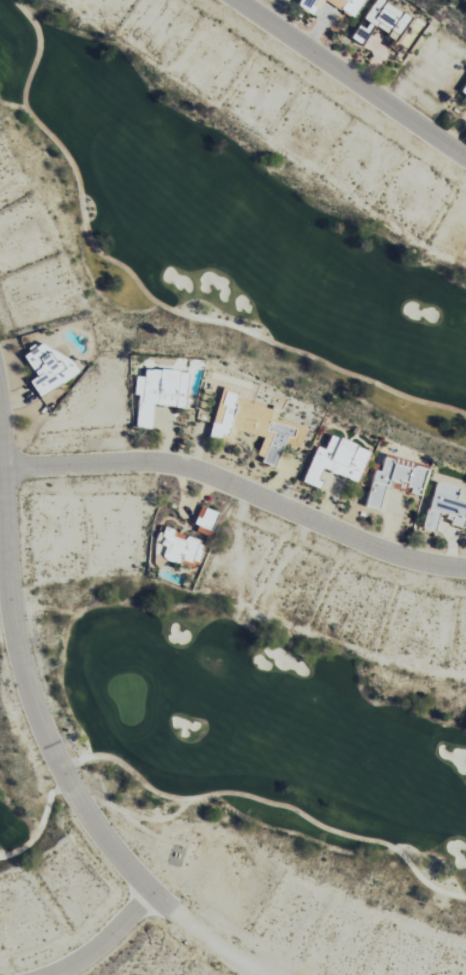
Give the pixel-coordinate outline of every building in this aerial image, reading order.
[(312,14),(321,0),(293,0),(312,14)] [(353,14),(362,0),(330,0),(353,14)] [(348,36),(370,0),(391,0),(411,13),(396,36),(373,22),(359,43),(348,36)] [(456,89),(461,93),(458,99),(465,105),(465,74),(456,89)] [(38,395),(23,375),(32,368),(19,349),(56,328),(82,364),(38,395)] [(135,356),(129,422),(149,424),(151,400),(198,407),(201,363),(135,356)] [(220,386),(206,432),(231,440),(234,429),(260,434),(254,449),(275,463),(286,441),(297,445),(309,415),(253,399),(256,385),(216,369),(212,382),(220,386)] [(299,478),(313,442),(321,446),(327,431),(368,446),(355,477),(321,465),(315,484),(299,478)] [(360,507),(371,466),(377,467),(381,451),(428,463),(421,493),(382,484),(375,510),(360,507)] [(418,529),(433,534),(438,518),(460,526),(465,505),(465,498),(451,494),(455,484),(432,479),(418,529)] [(199,505),(190,526),(210,533),(219,510),(199,505)] [(157,556),(168,528),(200,541),(189,566),(157,556)]
